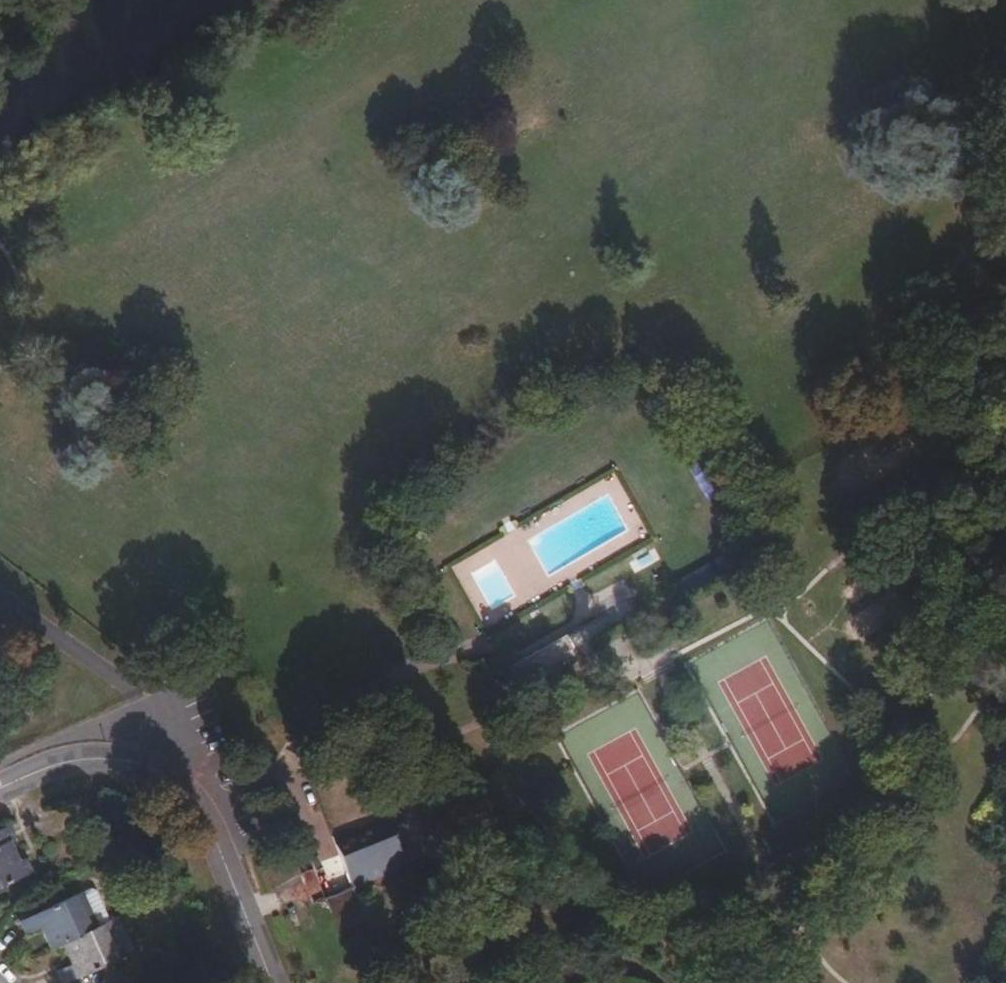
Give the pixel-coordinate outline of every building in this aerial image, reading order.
[(857,643),(891,619),(878,600),(844,624),(857,643)] [(581,657),(569,634),(513,665),(527,688),(581,657)] [(337,842),(353,882),(407,861),(391,821),(337,842)] [(11,824),(0,829),(0,888),(33,873),(26,858),(18,860),(10,841),(17,838),(11,824)] [(371,928),(353,882),(324,893),(342,939),(371,928)] [(98,925),(108,921),(93,889),(84,892),(98,925)] [(41,928),(50,947),(61,943),(98,925),(84,892),(21,921),(26,935),(41,928)] [(117,917),(108,921),(98,925),(61,943),(71,965),(57,971),(62,982),(69,982),(134,953),(117,917)]
